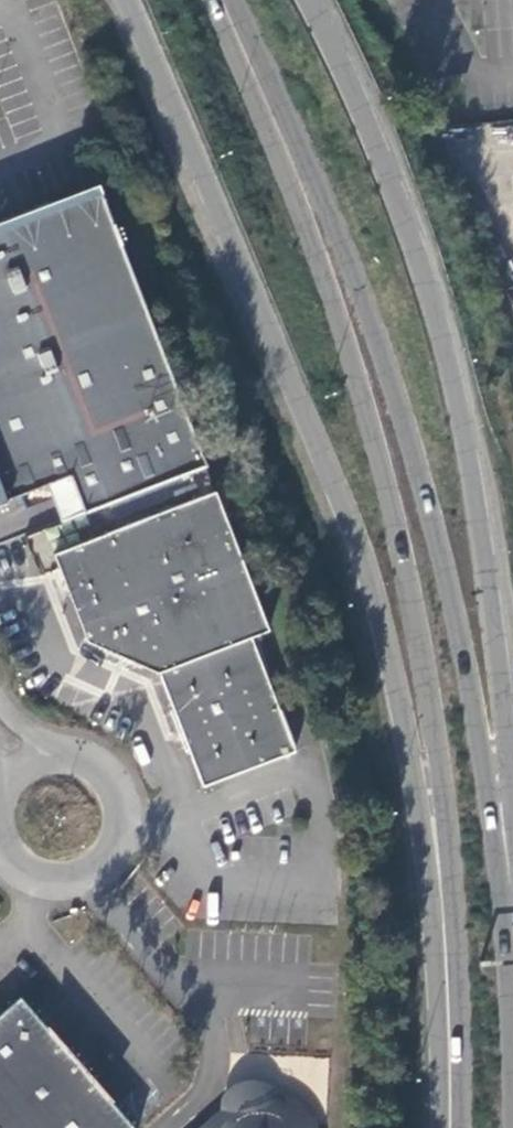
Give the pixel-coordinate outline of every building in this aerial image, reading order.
[(209,473),(139,289),(102,192),(51,210),(41,203),(1,218),(0,222),(0,486),(8,507),(49,490),(71,482),(85,519),(209,473)] [(49,490),(63,527),(85,519),(71,482),(49,490)] [(217,500),(56,559),(67,590),(85,640),(120,655),(164,676),(186,732),(208,789),(294,758),(252,644),(269,638),(217,500)] [(21,999),(0,1018),(0,1127),(137,1127),(21,999)] [(253,1086),(240,1089),(226,1108),(230,1114),(213,1127),(313,1127),(310,1123),(303,1115),(289,1105),(274,1101),(275,1094),(253,1086)]
